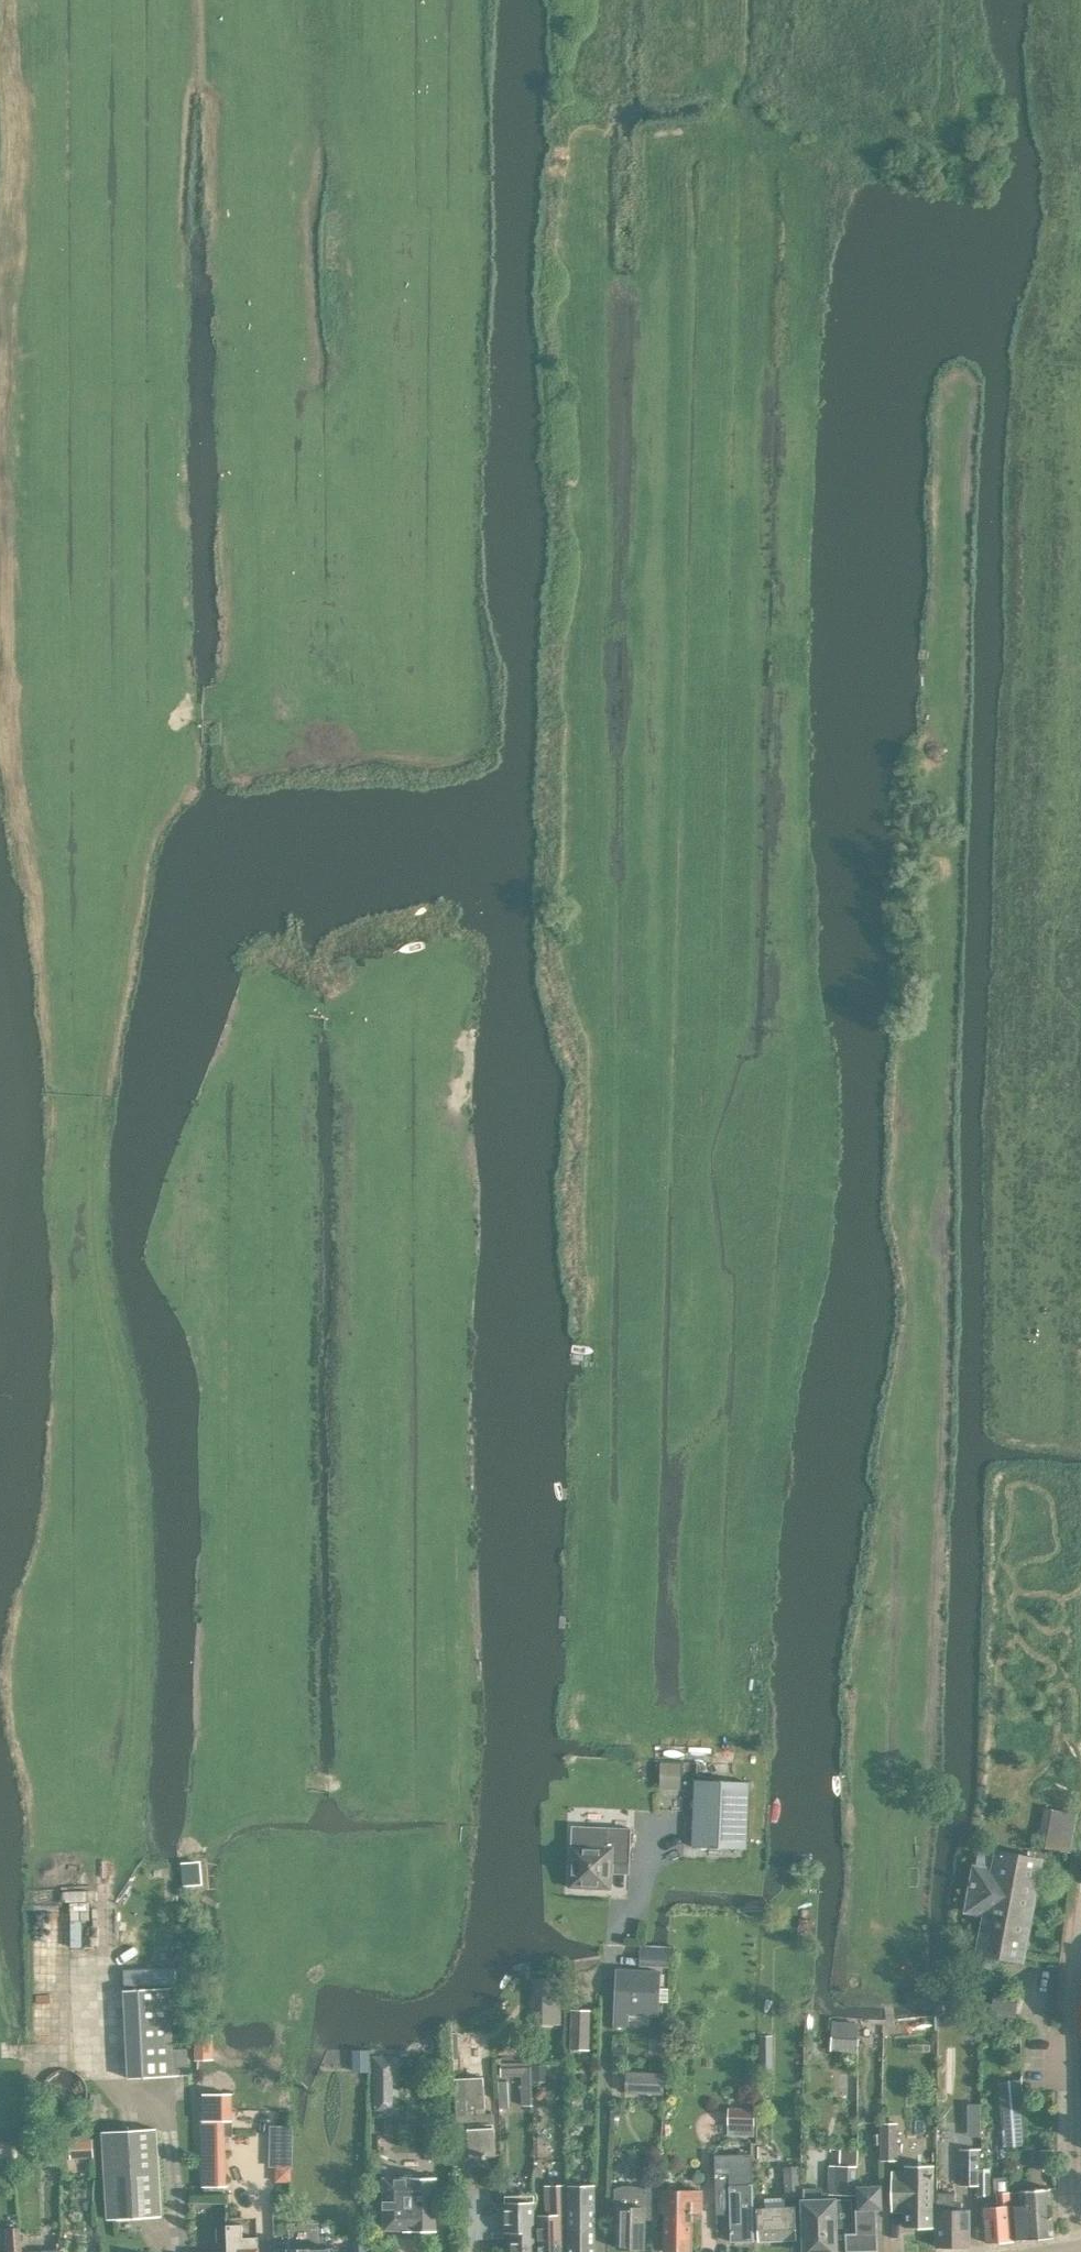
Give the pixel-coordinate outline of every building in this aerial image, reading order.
[(661,1761),(660,1786),(681,1787),(682,1762),(661,1761)] [(746,1847),(749,1781),(696,1779),(693,1845),(746,1847)] [(1077,1808),(1044,1802),(1036,1844),(1069,1850),(1077,1808)] [(630,1862),(631,1827),(605,1826),(604,1843),(571,1843),(569,1886),(611,1888),(613,1861),(630,1862)] [(985,1912),(978,1952),(975,1963),(992,1967),(995,1955),(1021,1960),(1040,1858),(997,1850),(993,1870),(975,1866),(967,1909),(985,1912)] [(799,1916),(799,1928),(810,1928),(811,1917),(799,1916)] [(665,1965),(666,1947),(638,1945),(638,1963),(665,1965)] [(973,1968),(971,1978),(985,1982),(988,1971),(973,1968)] [(657,1971),(619,1969),(616,1969),(612,2022),(622,2023),(623,2011),(655,2012),(657,1971)] [(561,1978),(534,1977),(533,2022),(560,2022),(561,1978)] [(188,2072),(188,2054),(188,2046),(174,2047),(170,1986),(124,1989),(128,2077),(188,2072)] [(1020,1990),(995,1986),(991,2009),(1016,2013),(1020,1990)] [(573,2008),(571,2048),(588,2048),(589,2008),(573,2008)] [(833,2018),(832,2027),(851,2028),(851,2019),(833,2018)] [(832,2027),(831,2048),(857,2049),(858,2028),(851,2028),(832,2027)] [(1017,2028),(1009,2028),(1009,2041),(1018,2041),(1018,2028),(1017,2028)] [(772,2035),(759,2035),(759,2070),(772,2070),(772,2035)] [(214,2041),(196,2042),(197,2061),(214,2061),(214,2041)] [(613,2044),(613,2058),(626,2058),(626,2045),(613,2044)] [(519,2059),(519,2046),(503,2046),(503,2060),(519,2059)] [(384,2055),(372,2055),(372,2095),(384,2095),(384,2055)] [(522,2103),(532,2103),(533,2103),(532,2062),(502,2062),(501,2074),(521,2074),(522,2103)] [(534,2063),(534,2079),(547,2079),(547,2063),(534,2063)] [(660,2093),(661,2072),(624,2069),(623,2091),(660,2093)] [(455,2129),(457,2129),(467,2129),(468,2156),(493,2155),(491,2112),(486,2112),(484,2076),(455,2077),(456,2107),(454,2107),(455,2129)] [(1004,2146),(1007,2146),(1025,2144),(1021,2078),(998,2080),(1004,2146)] [(206,2092),(207,2119),(202,2119),(202,2158),(227,2158),(226,2118),(233,2118),(233,2092),(206,2092)] [(978,2103),(967,2103),(967,2117),(978,2117),(978,2103)] [(754,2134),(755,2107),(728,2107),(728,2133),(754,2134)] [(881,2159),(892,2159),(893,2122),(882,2122),(881,2159)] [(292,2135),(291,2125),(275,2125),(275,2135),(292,2135)] [(102,2131),(107,2218),(160,2215),(155,2128),(102,2131)] [(93,2137),(70,2138),(71,2157),(93,2156),(93,2137)] [(857,2185),(858,2147),(842,2147),(841,2164),(829,2164),(829,2193),(857,2194),(857,2187),(857,2185)] [(961,2147),(961,2184),(979,2184),(980,2172),(979,2147),(961,2147)] [(1039,2149),(1040,2166),(1053,2166),(1053,2148),(1039,2149)] [(750,2152),(745,2153),(713,2154),(714,2200),(727,2199),(729,2240),(753,2239),(750,2152)] [(291,2165),(276,2165),(276,2180),(291,2180),(291,2165)] [(892,2170),(892,2210),(905,2210),(905,2226),(932,2227),(932,2165),(905,2165),(905,2170),(892,2170)] [(783,2194),(790,2193),(799,2193),(797,2167),(782,2167),(783,2194)] [(228,2185),(227,2171),(203,2172),(203,2185),(228,2185)] [(980,2172),(979,2184),(979,2193),(989,2194),(990,2172),(980,2172)] [(400,2229),(433,2228),(433,2176),(382,2177),(382,2227),(400,2226),(400,2229)] [(982,2206),(984,2241),(987,2241),(987,2242),(993,2241),(994,2240),(1012,2239),(1008,2191),(1007,2178),(995,2179),(997,2204),(982,2206)] [(539,2213),(540,2251),(562,2251),(562,2214),(566,2214),(564,2183),(545,2184),(545,2213),(539,2213)] [(568,2229),(569,2251),(595,2251),(594,2183),(567,2184),(568,2229)] [(607,2205),(607,2216),(616,2217),(615,2245),(641,2246),(642,2219),(656,2218),(656,2192),(646,2191),(646,2187),(643,2186),(636,2184),(630,2184),(626,2184),(619,2185),(614,2186),(614,2206),(607,2205)] [(857,2187),(858,2206),(854,2206),(854,2229),(845,2230),(846,2250),(876,2249),(875,2205),(881,2204),(880,2184),(857,2185),(857,2187)] [(701,2188),(661,2187),(660,2211),(665,2211),(665,2246),(692,2247),(692,2210),(701,2211),(701,2188)] [(832,2250),(834,2250),(834,2225),(851,2225),(851,2197),(821,2197),(821,2187),(803,2187),(803,2250),(817,2250),(817,2251),(832,2251),(832,2250)] [(1021,2190),(1008,2191),(1012,2239),(1055,2235),(1050,2187),(1021,2188),(1021,2190)] [(936,2244),(969,2244),(969,2208),(962,2208),(961,2202),(955,2202),(954,2191),(937,2192),(936,2244)] [(534,2196),(522,2196),(522,2202),(505,2203),(505,2230),(510,2230),(511,2251),(535,2251),(534,2196)] [(757,2239),(794,2236),(792,2205),(756,2207),(757,2239)] [(228,2223),(229,2251),(258,2251),(257,2215),(232,2216),(232,2222),(228,2223)] [(226,2225),(216,2226),(217,2240),(226,2240),(226,2225)] [(16,2226),(3,2227),(5,2251),(18,2251),(16,2226)] [(353,2239),(354,2251),(365,2251),(365,2238),(353,2239)]
